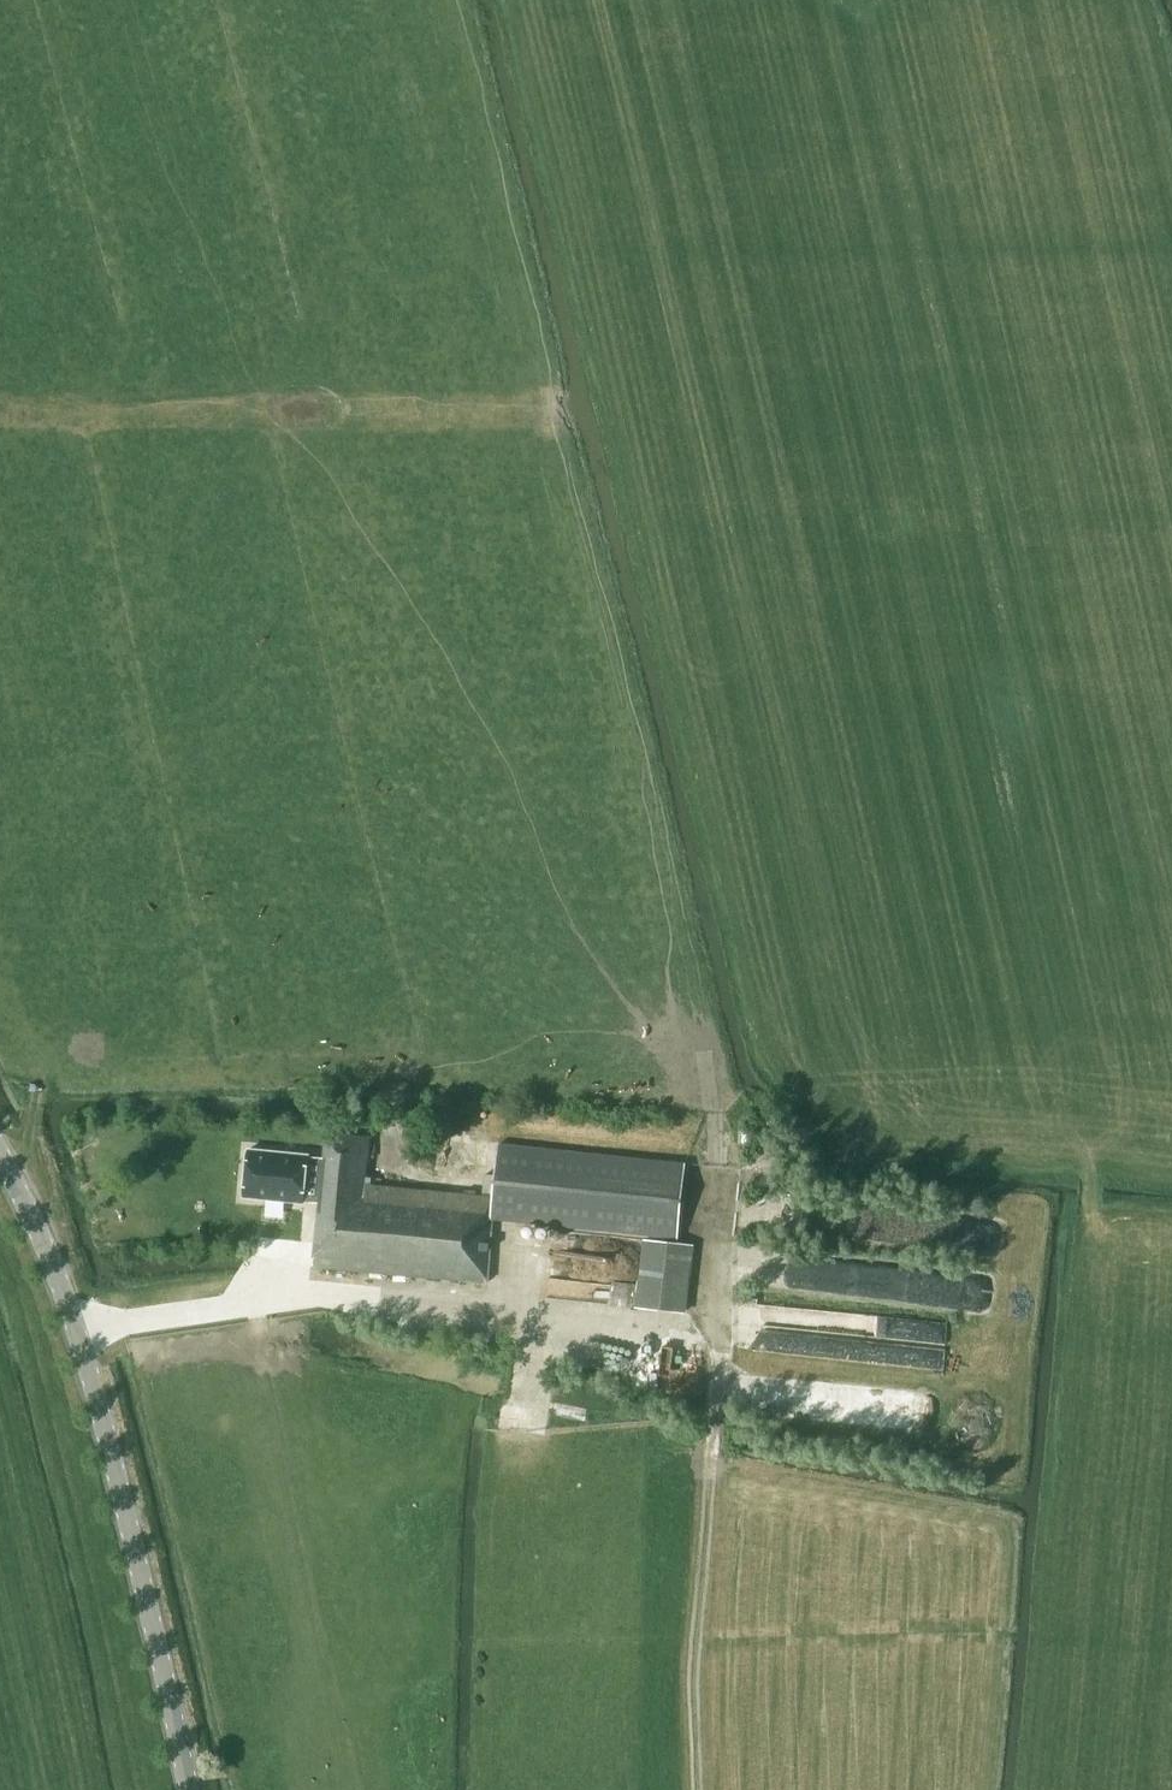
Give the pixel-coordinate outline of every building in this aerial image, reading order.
[(328,1131),(315,1262),(487,1280),(494,1218),(678,1237),(686,1162),(500,1143),(494,1196),(372,1183),(372,1175),(366,1175),(370,1135),(328,1131)] [(249,1149),(244,1196),(304,1202),(309,1155),(290,1153),(249,1149)] [(643,1238),(636,1306),(686,1311),(694,1244),(643,1238)] [(633,1300),(635,1281),(618,1279),(616,1298),(633,1300)] [(784,1327),(782,1350),(950,1367),(954,1319),(873,1311),(871,1331),(822,1326),(824,1305),(767,1300),(765,1325),(784,1327)] [(844,1419),(935,1422),(936,1392),(845,1389),(844,1419)]
